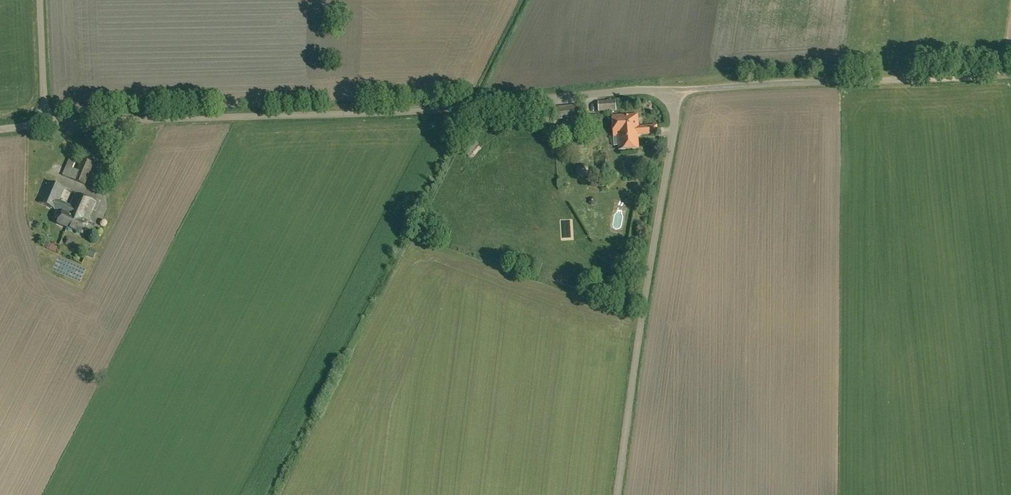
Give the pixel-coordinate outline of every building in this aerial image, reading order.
[(599,102),(600,111),(616,110),(616,100),(599,102)] [(554,107),(555,120),(580,118),(579,105),(554,107)] [(638,135),(657,133),(657,124),(639,125),(638,114),(612,116),(614,137),(618,136),(619,150),(639,149),(638,135)] [(460,149),(469,156),(479,144),(470,137),(460,149)] [(62,175),(86,185),(94,163),(82,158),(77,170),(73,169),(76,161),(69,158),(62,175)] [(581,176),(582,177),(584,177),(585,176),(586,176),(587,175),(588,174),(588,172),(589,171),(589,170),(588,169),(587,167),(587,166),(585,164),(584,164),(582,164),(581,164),(580,164),(578,166),(577,166),(577,167),(577,168),(576,169),(576,170),(576,171),(576,172),(577,173),(577,174),(578,175),(579,175),(580,176),(581,176)] [(59,223),(83,234),(88,222),(87,222),(95,203),(76,194),(71,206),(59,200),(65,188),(50,181),(40,202),(63,213),(59,223)] [(94,258),(96,251),(91,249),(88,255),(94,258)]
